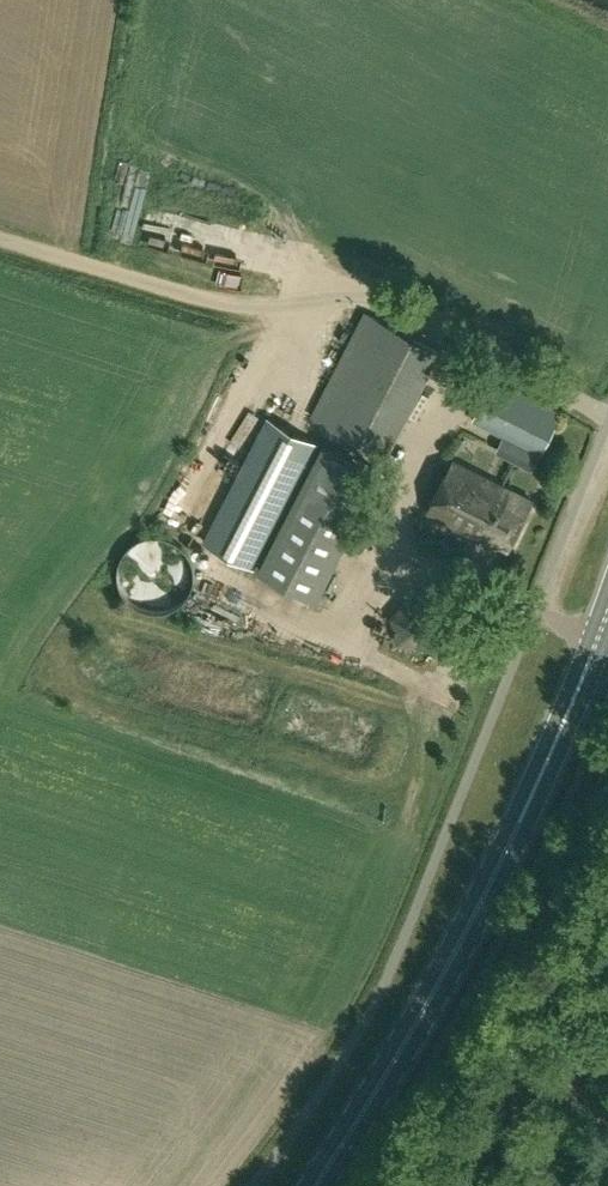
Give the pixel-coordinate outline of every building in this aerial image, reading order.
[(438,354),(365,315),(311,417),(385,456),(438,354)] [(541,454),(562,413),(495,379),(474,420),(541,454)] [(316,445),(267,420),(204,543),(253,568),(316,445)] [(360,468),(320,447),(256,570),(312,599),(367,491),(351,483),(360,468)] [(511,553),(536,501),(457,461),(431,513),(511,553)] [(119,575),(119,578),(120,582),(120,585),(121,588),(123,592),(125,595),(128,599),(132,603),(135,606),(138,607),(142,609),(146,611),(151,612),(154,612),(160,612),(164,612),(167,611),(170,610),(172,609),(176,607),(178,606),(181,604),(184,601),(185,600),(188,596),(189,594),(191,590),(192,588),(193,585),(194,581),(194,578),(195,573),(194,569),(194,566),(192,562),(191,558),(189,555),(187,552),(185,550),(182,546),(179,544),(175,541),(173,540),(169,539),(166,538),(162,537),(159,537),(154,537),(150,537),(146,538),(143,539),(139,541),(137,542),(133,545),(131,547),(128,550),(125,553),(124,556),(122,560),(121,564),(120,568),(119,571),(119,575)] [(423,632),(421,664),(438,665),(439,633),(423,632)]
